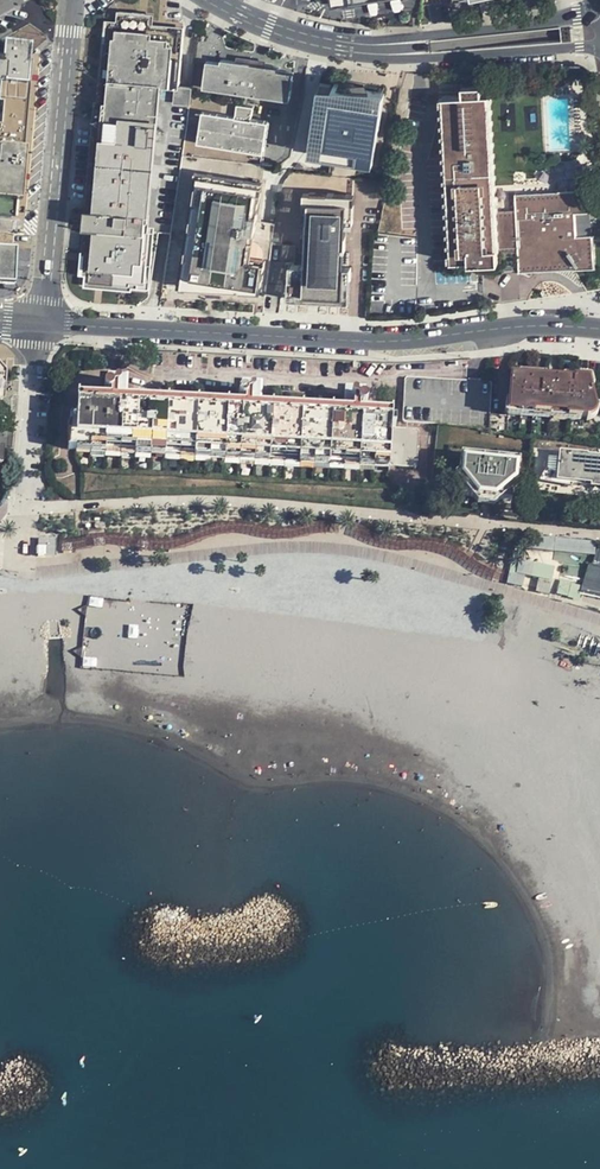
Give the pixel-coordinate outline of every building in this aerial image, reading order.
[(141,227),(154,85),(169,87),(175,25),(147,22),(147,16),(124,13),(124,20),(111,19),(107,65),(110,65),(109,81),(104,81),(103,89),(92,207),(85,206),(83,224),(90,225),(88,249),(92,249),(89,274),(139,279),(141,253),(143,253),(145,233),(145,227),(141,227)] [(0,81),(0,168),(16,169),(27,50),(3,49),(0,81)] [(197,59),(192,97),(244,104),(246,92),(289,97),(293,71),(279,69),(280,66),(221,58),(220,61),(197,59)] [(398,99),(407,74),(383,73),(381,107),(385,107),(397,107),(398,99)] [(323,91),(345,92),(345,96),(377,97),(377,80),(345,79),(344,74),(324,74),(323,91)] [(397,107),(403,107),(411,83),(412,74),(407,74),(398,99),(397,107)] [(519,264),(590,261),(588,234),(590,234),(588,190),(516,193),(516,209),(495,210),(488,93),(482,93),(481,84),(462,85),(462,95),(442,96),(450,259),(469,258),(469,261),(496,260),(496,252),(504,251),(518,251),(519,264)] [(190,96),(191,87),(176,85),(174,101),(189,102),(190,96)] [(253,105),(244,104),(192,97),(185,152),(262,162),(268,120),(252,118),(253,105)] [(397,107),(385,107),(385,116),(396,117),(397,107)] [(305,170),(306,170),(336,173),(338,157),(307,153),(305,170)] [(16,169),(0,168),(0,212),(12,213),(16,169)] [(218,229),(225,175),(197,171),(190,212),(206,214),(206,227),(218,229)] [(225,175),(218,229),(254,231),(262,182),(225,175)] [(352,220),(353,192),(302,189),(301,217),(306,217),(306,226),(325,227),(325,222),(324,222),(324,212),(345,213),(345,219),(352,220)] [(210,284),(218,229),(206,227),(206,214),(190,212),(179,283),(210,284)] [(304,264),(289,263),(287,297),(348,300),(350,265),(343,265),(345,219),(345,213),(324,212),(324,222),(325,222),(325,227),(306,226),(304,264)] [(251,256),(254,231),(218,229),(210,284),(257,287),(261,257),(251,256)] [(12,282),(14,248),(0,247),(0,281),(12,282)] [(518,251),(504,251),(504,269),(519,268),(519,264),(518,251)] [(594,267),(594,261),(590,261),(519,264),(519,268),(519,269),(594,267)] [(280,413),(260,411),(261,379),(243,379),(242,389),(240,391),(239,394),(240,396),(242,398),(244,398),(243,410),(126,404),(128,372),(110,371),(109,381),(106,383),(105,384),(105,387),(106,389),(108,390),(110,390),(110,403),(78,401),(77,416),(69,416),(67,448),(413,467),(417,463),(418,429),(391,427),(391,419),(358,417),(359,404),(362,404),(365,402),(366,400),(364,396),(365,386),(346,384),(343,416),(280,413)] [(403,422),(487,426),(489,407),(490,382),(405,377),(403,422)] [(574,381),(512,377),(509,411),(533,413),(533,411),(565,414),(566,416),(588,417),(593,414),(594,411),(594,407),(588,380),(574,379),(574,381)] [(487,426),(504,428),(505,408),(489,407),(487,426)] [(514,466),(515,459),(495,457),(495,461),(482,459),(482,456),(463,454),(462,460),(458,460),(457,471),(465,480),(460,485),(469,495),(481,497),(481,493),(488,494),(488,497),(500,499),(511,490),(506,485),(516,477),(518,466),(514,466)] [(592,483),(591,487),(599,488),(599,458),(560,454),(558,479),(592,483)] [(452,475),(460,485),(465,480),(457,471),(452,475)] [(511,490),(520,482),(516,477),(506,485),(511,490)] [(469,495),(460,485),(459,494),(469,495)] [(511,490),(500,499),(509,500),(511,490)] [(481,497),(469,495),(475,503),(492,504),(500,499),(488,497),(488,494),(481,493),(481,497)] [(597,547),(585,589),(599,594),(599,548),(597,547)]
